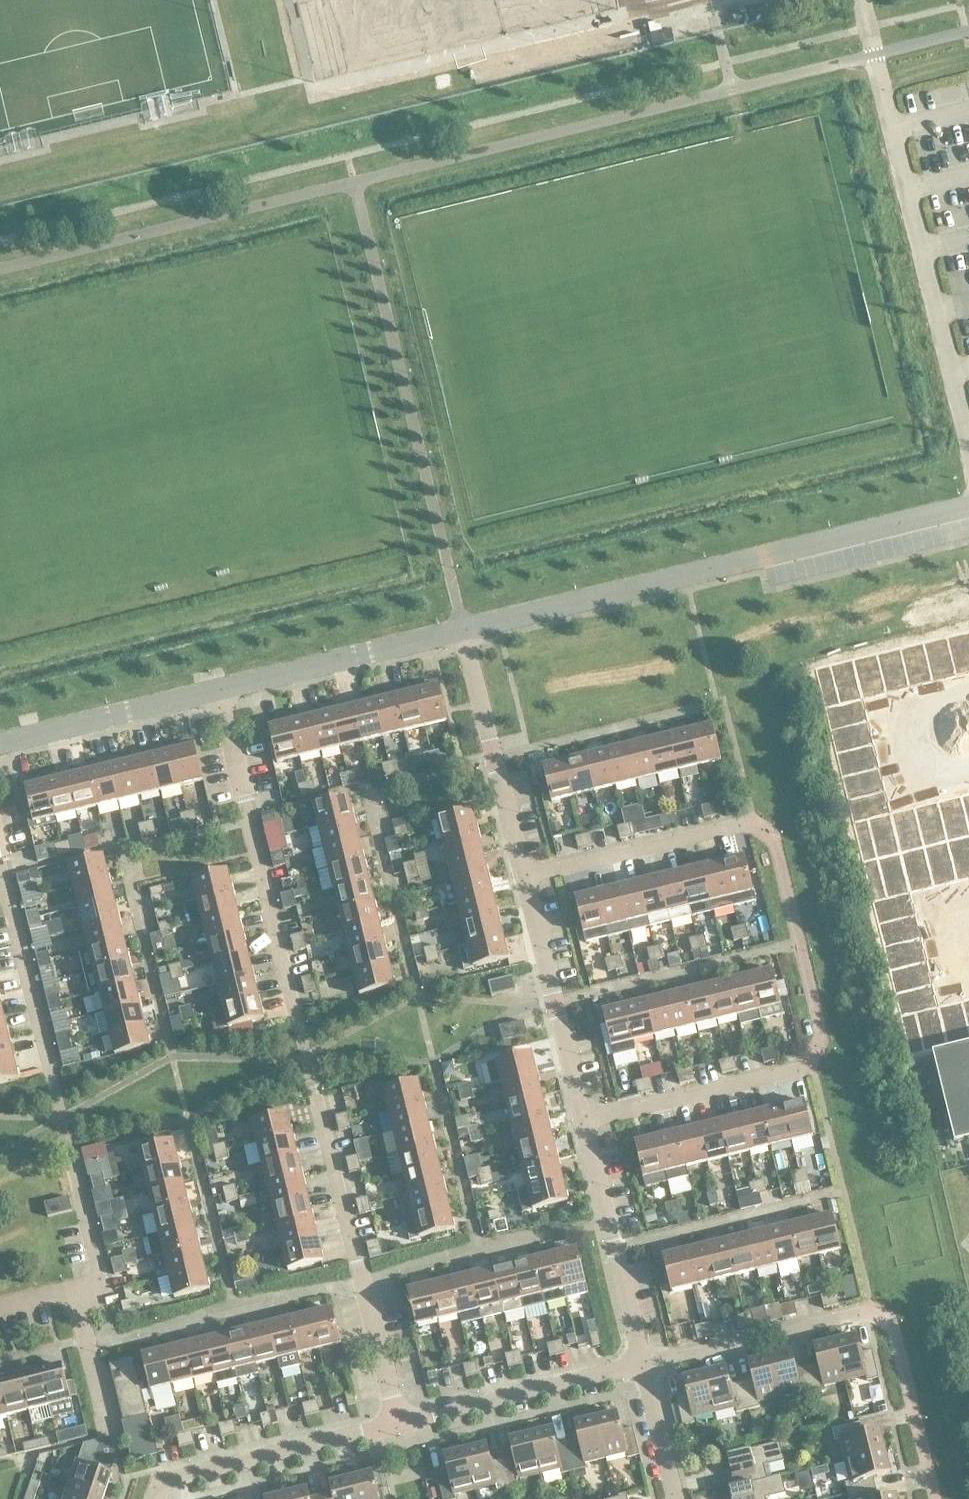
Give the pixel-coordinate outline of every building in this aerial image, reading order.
[(946,636),(956,677),(968,673),(968,630),(946,636)] [(946,636),(923,642),(933,682),(956,677),(946,636)] [(923,642),(899,647),(909,688),(933,682),(923,642)] [(899,647),(876,653),(886,694),(909,688),(899,647)] [(876,653),(853,659),(863,699),(886,694),(876,653)] [(853,659),(814,668),(829,730),(868,721),(863,699),(853,659)] [(437,681),(430,683),(415,687),(425,726),(447,721),(437,681)] [(425,726),(415,687),(394,692),(404,731),(425,726)] [(404,731),(394,692),(373,697),(383,737),(404,731)] [(383,737),(373,697),(352,702),(362,742),(383,737)] [(362,742),(352,702),(331,707),(341,747),(362,742)] [(341,747),(331,707),(310,712),(320,752),(341,747)] [(320,752),(310,712),(289,717),(299,757),(320,752)] [(299,757),(289,717),(267,723),(277,763),(299,757)] [(868,721),(829,730),(835,754),(874,744),(868,721)] [(712,725),(690,730),(699,765),(721,760),(712,725)] [(699,765),(690,730),(669,736),(678,771),(699,765)] [(678,771),(669,736),(648,741),(657,776),(678,771)] [(193,741),(186,743),(171,746),(181,786),(203,781),(193,741)] [(657,776),(648,741),(627,746),(636,781),(657,776)] [(874,744),(835,754),(841,777),(879,767),(874,744)] [(181,786),(171,746),(150,751),(160,791),(181,786)] [(636,781),(627,746),(606,751),(615,786),(636,781)] [(439,750),(431,752),(434,765),(442,763),(439,750)] [(160,791),(150,751),(129,757),(139,796),(160,791)] [(615,786),(606,751),(585,756),(594,791),(615,786)] [(434,765),(431,752),(423,754),(427,767),(434,765)] [(594,791),(585,756),(564,761),(573,796),(594,791)] [(139,796),(129,757),(108,762),(118,801),(139,796)] [(397,761),(389,763),(392,775),(400,773),(397,761)] [(573,796),(564,761),(542,767),(551,802),(573,796)] [(118,801),(108,762),(87,767),(97,807),(118,801)] [(392,775),(389,763),(381,764),(385,777),(392,775)] [(97,807),(87,767),(66,772),(76,812),(97,807)] [(879,767),(841,777),(846,800),(885,791),(879,767)] [(355,771),(347,773),(350,785),(358,783),(355,771)] [(76,812),(66,772),(45,777),(55,817),(76,812)] [(350,785),(347,773),(339,775),(343,787),(350,785)] [(55,817),(45,777),(23,782),(25,790),(21,791),(30,829),(56,823),(55,817)] [(313,781),(305,783),(308,796),(316,794),(313,781)] [(308,796),(305,783),(298,785),(301,798),(308,796)] [(885,791),(846,800),(861,862),(900,853),(890,812),(885,791)] [(960,795),(968,831),(968,793),(960,795)] [(937,801),(947,841),(968,836),(968,831),(960,795),(937,801)] [(313,804),(318,827),(353,818),(348,796),(313,804)] [(937,801),(914,806),(924,847),(947,841),(937,801)] [(716,802),(708,804),(711,817),(719,815),(716,802)] [(711,817),(708,804),(701,806),(704,819),(711,817)] [(914,806),(890,812),(900,853),(924,847),(914,806)] [(195,810),(187,812),(190,825),(198,823),(195,810)] [(477,832),(472,810),(437,819),(442,841),(477,832)] [(190,825),(187,812),(179,814),(182,827),(190,825)] [(674,813),(666,815),(669,827),(677,825),(674,813)] [(274,814),(261,817),(263,825),(276,822),(274,814)] [(669,827),(666,815),(659,816),(662,829),(669,827)] [(358,839),(353,818),(318,827),(323,848),(358,839)] [(153,821),(145,822),(148,835),(156,833),(153,821)] [(148,835),(145,822),(137,824),(141,837),(148,835)] [(559,822),(551,824),(554,838),(562,836),(559,822)] [(632,823),(624,825),(627,837),(635,836),(632,823)] [(627,837),(624,825),(617,827),(620,839),(627,837)] [(408,834),(407,826),(394,829),(396,837),(408,834)] [(111,831),(103,833),(106,845),(114,843),(111,831)] [(482,853),(477,832),(442,841),(447,862),(482,853)] [(106,845),(103,833),(96,835),(99,847),(106,845)] [(590,833),(582,835),(585,848),(593,846),(590,833)] [(585,848),(582,835),(575,837),(578,850),(585,848)] [(947,841),(957,882),(968,879),(968,836),(947,841)] [(363,860),(358,839),(323,848),(328,869),(363,860)] [(69,841),(61,843),(64,856),(72,854),(69,841)] [(947,841),(924,847),(933,888),(957,882),(947,841)] [(64,856),(61,843),(54,845),(48,844),(34,848),(38,862),(64,856)] [(924,847),(900,853),(910,893),(933,888),(924,847)] [(270,852),(272,860),(284,857),(282,849),(270,852)] [(487,874),(482,853),(447,862),(452,883),(487,874)] [(900,853),(861,862),(877,924),(915,915),(910,893),(900,853)] [(68,864),(73,886),(108,878),(103,856),(68,864)] [(744,856),(722,862),(733,906),(755,901),(744,856)] [(286,865),(284,857),(272,860),(274,868),(286,865)] [(369,881),(363,860),(328,869),(334,890),(369,881)] [(403,865),(405,872),(417,869),(415,862),(403,865)] [(733,906),(722,862),(701,867),(712,911),(733,906)] [(712,911),(701,867),(680,872),(691,916),(712,911)] [(419,877),(417,869),(405,872),(406,880),(419,877)] [(232,892),(227,870),(192,879),(197,901),(232,892)] [(691,916),(680,872),(659,877),(670,922),(691,916)] [(29,874),(16,877),(18,885),(31,882),(29,874)] [(493,895),(487,874),(452,883),(458,904),(493,895)] [(670,922),(659,877),(638,882),(649,927),(670,922)] [(114,899),(108,878),(73,886),(79,907),(114,899)] [(374,902),(369,881),(334,890),(339,911),(374,902)] [(649,927),(638,882),(617,887),(628,932),(649,927)] [(163,894),(162,886),(149,889),(151,897),(163,894)] [(628,932),(617,887),(596,892),(607,937),(628,932)] [(280,894),(282,902),(295,899),(293,891),(280,894)] [(237,913),(232,892),(197,901),(202,922),(237,913)] [(607,937),(596,892),(574,898),(585,942),(607,937)] [(498,916),(493,895),(458,904),(463,925),(498,916)] [(119,920),(114,899),(79,907),(84,928),(119,920)] [(296,907),(295,899),(282,902),(284,910),(296,907)] [(379,923),(374,902),(339,911),(344,931),(379,923)] [(413,907),(415,914),(427,911),(425,904),(413,907)] [(25,912),(27,920),(40,917),(38,909),(25,912)] [(429,919),(427,911),(415,914),(417,922),(429,919)] [(243,934),(237,913),(202,922),(207,943),(243,934)] [(915,915),(877,924),(882,948),(921,938),(915,915)] [(503,937),(498,916),(463,925),(468,946),(503,937)] [(41,925),(40,917),(27,920),(29,928),(41,925)] [(124,941),(119,920),(84,928),(89,949),(124,941)] [(170,921),(158,924),(160,932),(172,929),(170,921)] [(384,944),(379,923),(344,931),(349,952),(384,944)] [(746,925),(738,927),(741,939),(749,937),(746,925)] [(741,939),(738,927),(730,929),(734,941),(741,939)] [(174,937),(172,929),(160,932),(161,940),(174,937)] [(313,931),(303,933),(305,941),(315,939),(313,931)] [(160,932),(149,935),(154,956),(165,953),(161,940),(160,932)] [(290,936),(292,944),(305,941),(303,933),(290,936)] [(248,955),(243,934),(207,943),(213,964),(248,955)] [(704,935),(696,937),(699,950),(707,948),(704,935)] [(508,959),(503,937),(468,946),(473,968),(508,959)] [(699,950),(696,937),(688,939),(692,952),(699,950)] [(921,938),(882,948),(888,971),(927,961),(921,938)] [(129,962),(124,941),(89,949),(79,952),(84,973),(129,962)] [(307,949),(305,941),(292,944),(294,952),(307,949)] [(389,965),(384,944),(349,952),(354,973),(389,965)] [(423,948),(425,956),(438,953),(436,945),(423,948)] [(662,946),(654,947),(657,960),(665,958),(662,946)] [(657,960),(654,947),(647,949),(650,962),(657,960)] [(35,954),(37,962),(50,959),(48,951),(35,954)] [(439,961),(438,953),(425,956),(427,964),(439,961)] [(253,976),(248,955),(213,964),(218,985),(253,976)] [(620,956),(612,958),(615,970),(623,968),(620,956)] [(615,970),(612,958),(605,960),(608,972),(615,970)] [(52,967),(50,959),(37,962),(39,970),(52,967)] [(927,961),(888,971),(894,994),(933,985),(927,961)] [(134,983),(129,962),(84,973),(89,994),(99,991),(134,983)] [(181,963),(168,966),(170,974),(182,971),(181,963)] [(395,987),(389,965),(354,973),(360,996),(395,987)] [(167,967),(158,969),(160,976),(169,973),(167,967)] [(772,970),(750,975),(761,1020),(783,1014),(772,970)] [(184,979),(182,971),(170,974),(172,982),(178,980),(184,979)] [(170,974),(159,977),(164,998),(181,993),(178,980),(172,982),(170,974)] [(301,978),(303,986),(315,983),(313,975),(301,978)] [(761,1020),(750,975),(729,980),(738,1015),(740,1025),(761,1020)] [(258,997),(253,976),(218,985),(223,1006),(258,997)] [(514,981),(512,976),(488,982),(491,996),(516,990),(514,981)] [(738,1015),(729,980),(708,985),(717,1020),(738,1015)] [(139,1004),(134,983),(99,991),(104,1012),(139,1004)] [(317,991),(315,983),(303,986),(304,994),(317,991)] [(717,1020),(708,985),(687,991),(696,1026),(717,1020)] [(933,985),(894,994),(909,1056),(948,1047),(938,1006),(933,985)] [(696,1026),(687,991),(666,996),(675,1031),(696,1026)] [(46,996),(48,1004),(60,1001),(58,993),(46,996)] [(675,1031),(666,996),(645,1001),(654,1036),(675,1031)] [(263,1019),(258,997),(223,1006),(211,1008),(217,1030),(263,1019)] [(938,1006),(948,1047),(968,1041),(968,1033),(961,1000),(938,1006)] [(62,1008),(60,1001),(48,1004),(50,1012),(62,1008)] [(654,1036),(645,1001),(624,1006),(633,1041),(654,1036)] [(144,1025),(139,1004),(104,1012),(95,1015),(100,1036),(109,1033),(144,1025)] [(178,1008),(180,1016),(193,1013),(191,1005),(178,1008)] [(635,1051),(633,1041),(624,1006),(602,1011),(611,1046),(612,1046),(614,1056),(635,1051)] [(195,1021),(193,1013),(180,1016),(182,1024),(195,1021)] [(3,1015),(0,1016),(0,1038),(8,1036),(3,1015)] [(499,1027),(502,1041),(527,1035),(524,1021),(499,1027)] [(150,1047),(144,1025),(109,1033),(115,1055),(150,1047)] [(56,1038),(58,1046),(70,1043),(69,1035),(56,1038)] [(8,1036),(0,1038),(0,1060),(13,1057),(8,1036)] [(932,1051),(954,1142),(968,1138),(968,1042),(932,1051)] [(72,1050),(70,1043),(58,1046),(60,1054),(72,1050)] [(776,1047),(768,1049),(771,1062),(779,1060),(776,1047)] [(771,1062),(768,1049),(761,1051),(764,1064),(771,1062)] [(536,1075),(531,1053),(488,1063),(494,1085),(502,1083),(536,1075)] [(13,1057),(0,1060),(0,1084),(19,1079),(13,1057)] [(734,1058),(726,1059),(729,1072),(737,1070),(734,1058)] [(729,1072),(726,1059),(719,1061),(722,1074),(729,1072)] [(452,1062),(441,1065),(444,1075),(450,1074),(453,1067),(452,1062)] [(660,1064),(653,1066),(655,1077),(663,1075),(660,1064)] [(692,1068),(684,1070),(687,1082),(695,1080),(692,1068)] [(687,1082),(684,1070),(676,1072),(679,1084),(687,1082)] [(542,1096),(536,1075),(502,1083),(507,1104),(542,1096)] [(650,1078),(642,1080),(645,1093),(653,1091),(650,1078)] [(383,1089),(388,1111),(423,1103),(418,1080),(383,1089)] [(645,1093),(642,1080),(635,1082),(638,1094),(645,1093)] [(469,1083),(457,1086),(459,1094),(471,1091),(469,1083)] [(473,1098),(471,1091),(459,1094),(461,1101),(473,1098)] [(547,1117),(542,1096),(507,1104),(512,1125),(547,1117)] [(804,1101),(782,1106),(791,1141),(813,1136),(804,1101)] [(428,1124),(423,1103),(388,1111),(393,1132),(428,1124)] [(791,1141),(782,1106),(761,1111),(770,1146),(791,1141)] [(770,1146),(761,1111),(740,1117),(749,1152),(770,1146)] [(292,1135),(286,1113),(251,1121),(257,1143),(292,1135)] [(334,1116),(336,1124),(349,1121),(347,1113),(334,1116)] [(552,1138),(547,1117),(512,1125),(517,1146),(552,1138)] [(749,1152),(740,1117),(719,1122),(728,1157),(749,1152)] [(351,1128),(349,1121),(336,1124),(338,1131),(351,1128)] [(728,1157),(719,1122),(698,1127),(707,1162),(728,1157)] [(433,1144),(428,1124),(393,1132),(398,1153),(433,1144)] [(480,1125),(467,1128),(469,1136),(481,1133),(480,1125)] [(707,1162),(698,1127),(677,1132),(686,1167),(707,1162)] [(215,1129),(201,1132),(206,1156),(214,1154),(212,1146),(219,1144),(215,1129)] [(686,1167),(677,1132),(656,1137),(667,1182),(688,1177),(686,1167)] [(483,1140),(481,1133),(469,1136),(471,1143),(483,1140)] [(297,1156),(292,1135),(257,1143),(262,1164),(297,1156)] [(667,1182),(656,1137),(634,1143),(645,1187),(667,1182)] [(557,1159),(552,1138),(517,1146),(522,1167),(557,1159)] [(178,1162),(173,1140),(138,1149),(143,1171),(178,1162)] [(219,1144),(212,1146),(214,1154),(227,1151),(225,1143),(219,1144)] [(438,1165),(433,1144),(398,1153),(403,1174),(438,1165)] [(228,1158),(227,1151),(214,1154),(216,1161),(228,1158)] [(112,1154),(105,1155),(111,1179),(126,1175),(123,1164),(112,1154)] [(111,1179),(105,1155),(86,1160),(92,1184),(104,1180),(111,1179)] [(345,1158),(347,1166),(359,1163),(357,1155),(345,1158)] [(302,1177),(297,1156),(262,1164),(267,1185),(302,1177)] [(562,1180),(557,1159),(522,1167),(527,1188),(562,1180)] [(183,1183),(178,1162),(143,1171),(148,1192),(183,1183)] [(361,1170),(359,1163),(347,1166),(349,1173),(361,1170)] [(444,1186),(438,1165),(403,1174),(409,1195),(444,1186)] [(490,1167),(477,1170),(479,1178),(492,1175),(490,1167)] [(806,1170),(798,1171),(801,1184),(809,1182),(806,1170)] [(801,1184),(798,1171),(791,1173),(794,1186),(801,1184)] [(494,1182),(492,1175),(479,1178),(481,1185),(494,1182)] [(307,1198),(302,1177),(267,1185),(272,1206),(307,1198)] [(106,1188),(104,1180),(92,1184),(94,1191),(106,1188)] [(568,1202),(562,1180),(527,1188),(533,1210),(568,1202)] [(764,1180),(756,1182),(759,1194),(767,1192),(764,1180)] [(759,1194),(756,1182),(749,1184),(750,1188),(752,1196),(759,1194)] [(188,1204),(183,1183),(148,1192),(153,1213),(188,1204)] [(235,1185),(222,1188),(224,1196),(237,1193),(235,1185)] [(449,1207),(444,1186),(409,1195),(399,1197),(404,1218),(449,1207)] [(750,1188),(736,1192),(741,1210),(762,1205),(759,1194),(752,1196),(750,1188)] [(722,1190),(714,1192),(717,1205),(725,1203),(722,1190)] [(717,1205),(714,1192),(707,1194),(710,1207),(717,1205)] [(239,1200),(237,1193),(224,1196),(226,1203),(239,1200)] [(72,1211),(68,1197),(44,1203),(47,1217),(72,1211)] [(355,1200),(357,1208),(370,1205),(368,1197),(355,1200)] [(312,1219),(307,1198),(272,1206),(277,1227),(312,1219)] [(680,1201),(672,1202),(675,1215),(683,1213),(680,1201)] [(675,1215),(672,1202),(665,1204),(668,1217),(675,1215)] [(194,1225),(188,1204),(153,1213),(158,1234),(194,1225)] [(371,1212),(370,1205),(357,1208),(359,1215),(371,1212)] [(454,1229),(449,1207),(404,1218),(409,1240),(454,1229)] [(500,1210),(488,1213),(490,1221),(502,1218),(500,1210)] [(655,1210),(644,1212),(647,1223),(657,1221),(655,1210)] [(832,1214),(810,1220),(818,1255),(841,1249),(832,1214)] [(100,1218),(102,1225),(115,1222),(113,1215),(100,1218)] [(318,1239),(312,1219),(277,1227),(282,1248),(318,1239)] [(818,1255),(810,1220),(789,1225),(797,1260),(818,1255)] [(116,1230),(115,1222),(102,1225),(104,1233),(116,1230)] [(199,1246),(194,1225),(158,1234),(147,1237),(152,1258),(164,1255),(199,1246)] [(797,1260),(789,1225),(768,1230),(777,1265),(797,1260)] [(233,1230),(235,1238),(247,1235),(245,1227),(233,1230)] [(777,1265),(768,1230),(747,1235),(756,1270),(777,1265)] [(249,1242),(247,1235),(235,1238),(236,1245),(249,1242)] [(756,1270),(747,1235),(726,1241),(735,1275),(756,1270)] [(323,1262),(318,1239),(282,1248),(288,1270),(323,1262)] [(378,1240),(366,1243),(368,1251),(380,1248),(378,1240)] [(735,1275),(726,1241),(705,1246),(714,1281),(735,1275)] [(204,1267),(199,1246),(164,1255),(169,1276),(204,1267)] [(714,1281),(705,1246),(684,1251),(693,1286),(714,1281)] [(585,1283),(577,1248),(555,1254),(563,1289),(585,1283)] [(693,1286),(684,1251),(662,1256),(671,1291),(693,1286)] [(566,1299),(563,1289),(555,1254),(534,1259),(542,1294),(545,1304),(566,1299)] [(110,1260),(112,1267),(125,1264),(123,1257),(110,1260)] [(542,1294),(534,1259),(513,1264),(521,1299),(542,1294)] [(127,1272),(125,1264),(112,1267),(114,1275),(127,1272)] [(524,1309),(521,1299),(513,1264),(492,1269),(503,1314),(524,1309)] [(209,1289),(204,1267),(169,1276),(174,1298),(209,1289)] [(503,1314),(492,1269),(471,1274),(482,1319),(503,1314)] [(256,1270),(243,1273),(245,1281),(258,1278),(256,1270)] [(482,1319),(471,1274),(450,1280),(459,1315),(461,1324),(482,1319)] [(459,1315),(450,1280),(429,1285),(438,1320),(459,1315)] [(438,1320),(429,1285),(407,1290),(416,1325),(438,1320)] [(835,1292),(828,1294),(831,1306),(839,1304),(835,1292)] [(831,1306),(828,1294),(820,1296),(823,1308),(831,1306)] [(133,1299),(121,1303),(123,1310),(135,1307),(133,1299)] [(794,1302),(786,1304),(789,1317),(797,1315),(794,1302)] [(707,1303),(697,1306),(701,1320),(710,1318),(707,1303)] [(789,1317),(786,1304),(778,1306),(781,1318),(789,1317)] [(341,1344),(332,1308),(310,1314),(319,1349),(341,1344)] [(752,1313),(744,1314),(747,1327),(755,1325),(752,1313)] [(319,1349),(310,1314),(289,1319),(298,1354),(319,1349)] [(747,1327),(744,1314),(736,1316),(739,1329),(747,1327)] [(298,1354),(289,1319),(268,1324),(277,1359),(298,1354)] [(594,1320),(586,1321),(589,1334),(597,1332),(594,1320)] [(710,1323),(702,1325),(705,1337),(713,1336),(710,1323)] [(277,1359),(268,1324),(247,1329),(256,1364),(277,1359)] [(705,1337),(702,1325),(694,1327),(697,1339),(705,1337)] [(258,1374),(256,1364),(247,1329),(226,1334),(237,1379),(258,1374)] [(600,1344),(597,1332),(589,1334),(592,1346),(600,1344)] [(237,1379),(226,1334),(205,1340),(214,1375),(216,1384),(237,1379)] [(856,1335),(835,1341),(844,1381),(865,1376),(866,1381),(878,1378),(871,1350),(861,1353),(856,1335)] [(214,1375),(205,1340),(184,1345),(193,1380),(214,1375)] [(562,1341),(554,1343),(557,1355),(565,1353),(562,1341)] [(844,1381),(835,1341),(813,1346),(817,1363),(806,1366),(813,1394),(825,1391),(824,1386),(844,1381)] [(557,1355),(554,1343),(546,1345),(549,1357),(557,1355)] [(193,1380),(184,1345),(163,1350),(172,1385),(193,1380)] [(172,1385),(163,1350),(141,1355),(150,1390),(172,1385)] [(520,1351),(512,1353),(515,1365),(523,1364),(520,1351)] [(791,1351),(769,1357),(779,1397),(800,1392),(801,1397),(813,1394),(806,1366),(795,1369),(791,1351)] [(515,1365),(512,1353),(505,1355),(508,1367),(515,1365)] [(135,1369),(132,1357),(109,1363),(112,1375),(135,1369)] [(779,1397),(769,1357),(748,1362),(752,1379),(741,1382),(748,1410),(760,1407),(759,1402),(779,1397)] [(478,1361),(470,1363),(473,1376),(481,1374),(478,1361)] [(473,1376),(470,1363),(463,1365),(466,1378),(473,1376)] [(62,1365),(40,1370),(49,1405),(71,1400),(62,1365)] [(726,1367),(704,1373),(714,1413),(734,1408),(736,1413),(748,1410),(741,1382),(730,1385),(726,1367)] [(138,1381),(135,1369),(112,1375),(115,1386),(138,1381)] [(49,1405),(40,1370),(20,1375),(19,1376),(28,1411),(49,1405)] [(14,1372),(0,1375),(0,1388),(7,1416),(28,1411),(19,1376),(20,1375),(19,1371),(14,1372)] [(427,1374),(430,1386),(438,1384),(435,1372),(427,1374)] [(714,1413),(704,1373),(682,1378),(687,1395),(676,1398),(683,1426),(695,1423),(693,1418),(714,1413)] [(141,1392),(138,1381),(115,1386),(118,1398),(141,1392)] [(144,1404),(141,1392),(118,1398),(120,1410),(144,1404)] [(355,1404),(352,1392),(345,1394),(348,1406),(355,1404)] [(317,1400),(309,1402),(312,1415),(320,1413),(317,1400)] [(312,1415),(309,1402),(302,1404),(305,1417),(312,1415)] [(147,1416),(144,1404),(120,1410),(123,1421),(147,1416)] [(275,1411),(267,1413),(270,1425),(278,1423),(275,1411)] [(270,1425),(267,1413),(260,1414),(263,1427),(270,1425)] [(617,1413),(595,1418),(605,1458),(626,1453),(627,1458),(639,1455),(632,1427),(621,1430),(617,1413)] [(156,1453),(147,1416),(123,1421),(132,1459),(156,1453)] [(605,1458),(595,1418),(574,1423),(578,1441),(567,1443),(574,1471),(586,1468),(585,1463),(605,1458)] [(233,1421),(225,1423),(228,1435),(236,1433),(233,1421)] [(228,1435),(225,1423),(218,1425),(221,1437),(228,1435)] [(839,1440),(845,1461),(885,1451),(880,1429),(862,1434),(859,1423),(832,1430),(834,1442),(839,1440)] [(552,1428),(530,1434),(540,1474),(561,1469),(562,1474),(574,1471),(567,1443),(556,1446),(552,1428)] [(86,1437),(84,1429),(71,1432),(73,1440),(86,1437)] [(191,1431),(183,1433),(187,1446),(194,1444),(191,1431)] [(187,1446),(183,1433),(176,1435),(179,1448),(187,1446)] [(540,1474),(530,1434),(508,1439),(513,1457),(502,1459),(509,1487),(521,1484),(519,1479),(540,1474)] [(116,1460),(111,1437),(84,1444),(70,1484),(104,1495),(111,1474),(107,1472),(111,1462),(116,1460)] [(48,1438),(35,1441),(37,1449),(50,1446),(48,1438)] [(37,1449),(35,1441),(23,1444),(25,1452),(37,1449)] [(727,1455),(734,1486),(734,1487),(767,1479),(767,1478),(764,1466),(784,1461),(779,1442),(727,1455)] [(487,1445),(465,1450),(475,1490),(495,1485),(496,1490),(509,1487),(502,1459),(491,1462),(487,1445)] [(6,1448),(0,1449),(0,1458),(8,1456),(6,1448)] [(465,1450),(443,1455),(447,1473),(436,1475),(442,1498),(455,1498),(454,1495),(475,1490),(465,1450)] [(890,1473),(885,1451),(845,1461),(850,1482),(845,1483),(847,1495),(875,1488),(873,1477),(890,1473)] [(45,1465),(50,1452),(40,1455),(37,1462),(45,1465)] [(351,1479),(356,1498),(390,1498),(388,1487),(377,1490),(373,1473),(351,1479)] [(767,1478),(767,1479),(734,1487),(734,1486),(728,1488),(731,1498),(765,1498),(785,1494),(781,1475),(767,1478)] [(40,1482),(31,1479),(27,1492),(35,1495),(40,1482)] [(351,1479),(329,1484),(332,1497),(322,1498),(356,1498),(351,1479)] [(70,1484),(65,1498),(103,1498),(104,1495),(70,1484)] [(428,1490),(430,1498),(432,1498),(437,1498),(435,1488),(428,1490)] [(875,1488),(847,1495),(848,1498),(897,1498),(896,1495),(878,1498),(875,1488)] [(285,1494),(287,1498),(310,1498),(307,1489),(285,1494)]
